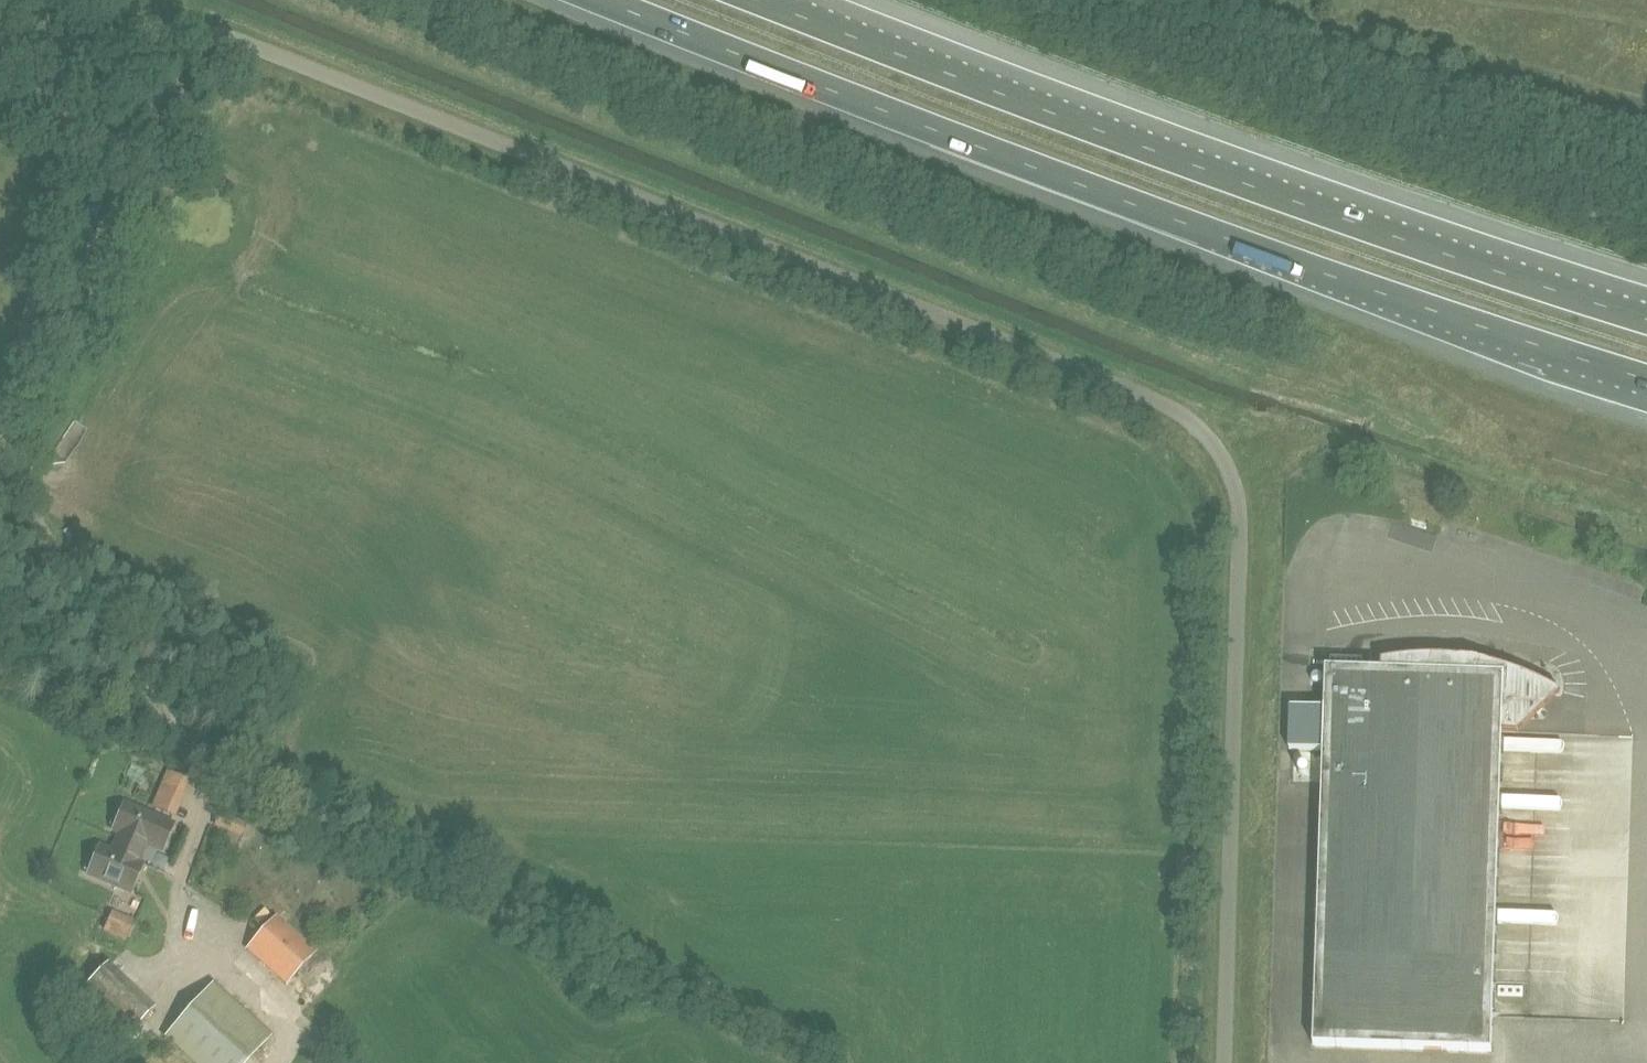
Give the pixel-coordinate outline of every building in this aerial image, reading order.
[(1491,1052),(1502,734),(1518,735),(1561,694),(1541,683),(1522,674),(1502,667),(1488,664),(1467,660),(1446,657),(1424,657),(1403,659),(1381,662),(1381,671),(1325,669),(1324,709),(1291,708),(1289,750),(1323,751),(1313,1046),(1491,1052)] [(1524,844),(1506,843),(1504,920),(1508,931),(1518,927),(1532,928),(1533,930),(1590,932),(1600,959),(1601,933),(1611,930),(1617,945),(1617,947),(1620,958),(1624,858),(1606,858),(1620,853),(1613,835),(1611,835),(1602,810),(1602,803),(1590,768),(1588,816),(1577,786),(1534,785),(1533,792),(1538,806),(1533,808),(1531,864),(1524,844)] [(163,851),(174,825),(125,804),(123,808),(119,807),(111,825),(115,827),(114,831),(120,833),(113,852),(100,847),(99,851),(95,849),(86,869),(90,871),(88,875),(131,893),(143,864),(139,863),(146,844),(163,851)] [(96,925),(117,936),(127,918),(106,906),(96,925)] [(316,952),(277,916),(247,949),(286,985),(316,952)] [(155,1009),(108,964),(69,1005),(116,1050),(155,1009)] [(269,1035),(214,984),(166,1036),(195,1062),(243,1062),(269,1035)]
